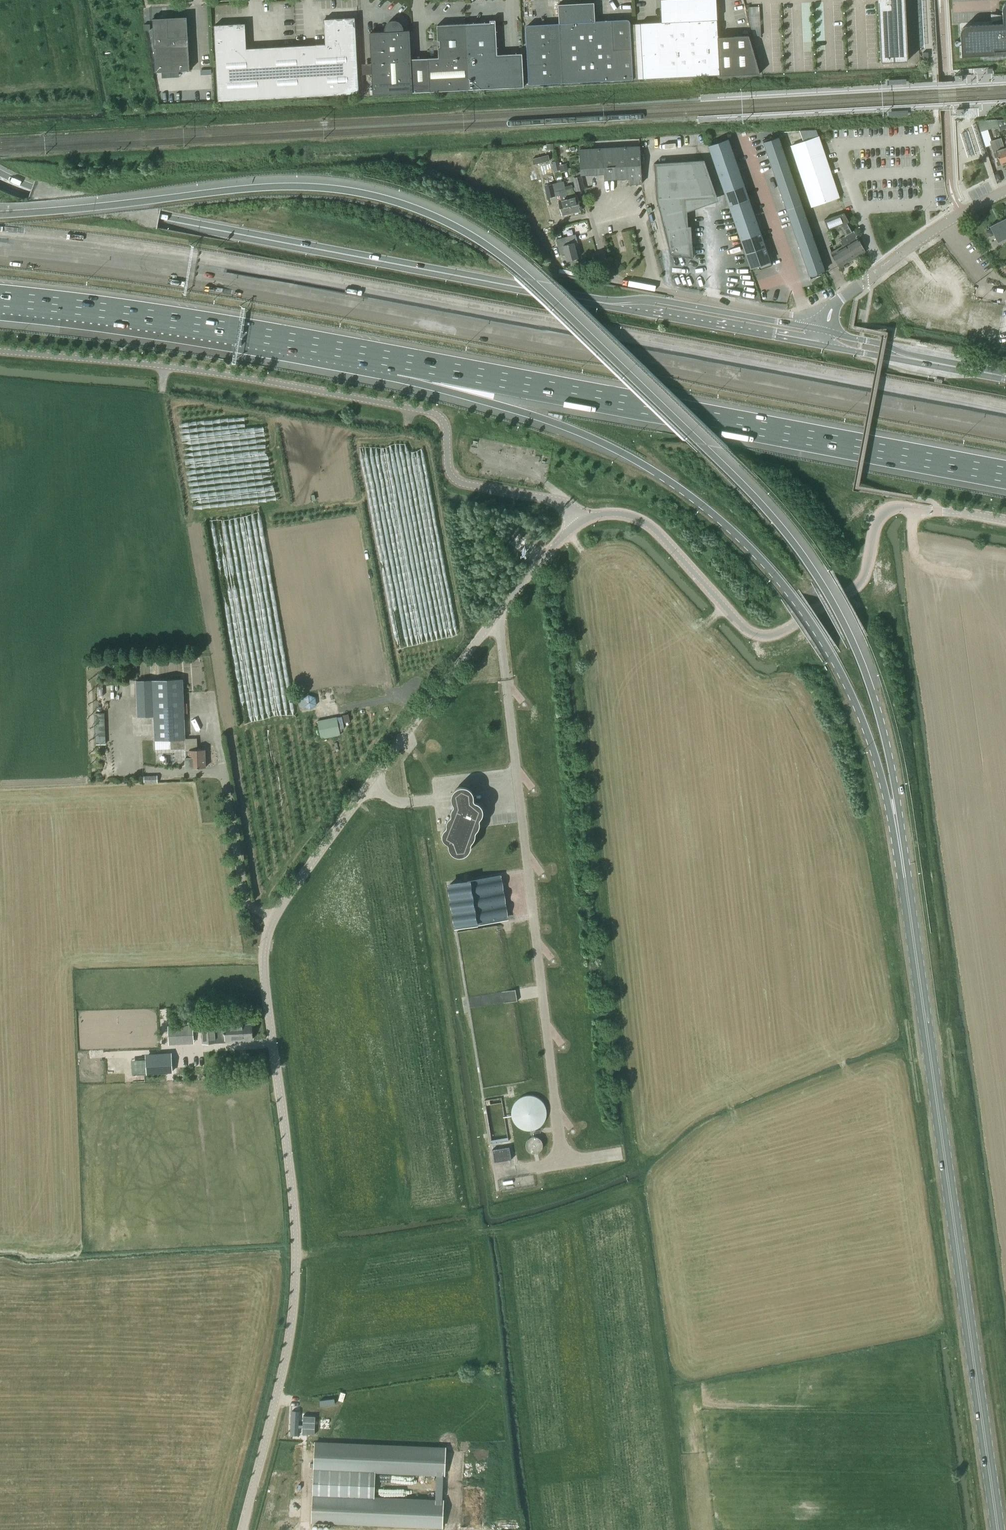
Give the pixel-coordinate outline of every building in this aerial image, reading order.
[(660,23),(639,24),(642,79),(719,75),(720,76),(759,74),(748,36),(718,37),(717,20),(716,0),(660,0),(661,22),(660,23)] [(878,2),(881,62),(908,61),(905,0),(878,0),(878,2)] [(528,85),(633,80),(629,21),(627,20),(595,21),(594,3),(558,5),(559,24),(529,25),(526,26),(526,30),(528,85)] [(961,56),(1005,54),(1005,3),(1004,3),(1002,5),(1002,6),(1001,8),(1001,10),(1002,24),(963,26),(962,27),(961,28),(960,30),(960,31),(961,56)] [(749,7),(749,22),(754,36),(761,36),(760,21),(759,7),(749,7)] [(186,17),(153,19),(153,24),(154,46),(155,71),(189,70),(189,69),(186,17)] [(359,93),(355,18),(325,20),(325,44),(306,45),(309,96),(359,93)] [(467,24),(470,90),(524,87),(523,54),(497,55),(495,20),(490,20),(490,23),(467,24)] [(415,92),(413,59),(411,59),(410,31),(404,31),(403,28),(402,24),(399,22),(395,21),(392,21),(388,22),(386,25),(385,29),(385,32),(370,33),(373,95),(414,92),(415,92)] [(214,25),(218,100),(285,97),(281,77),(275,47),(247,48),(245,24),(214,25)] [(437,26),(438,41),(440,41),(440,46),(439,46),(439,57),(413,59),(415,92),(470,90),(467,24),(437,26)] [(285,97),(309,96),(306,45),(275,47),(281,77),(285,97)] [(1004,148),(1001,138),(991,141),(988,130),(998,127),(997,120),(981,121),(984,131),(983,132),(987,146),(991,145),(998,166),(1005,163),(1005,153),(1005,150),(1004,148)] [(997,120),(998,127),(999,131),(1005,129),(1005,120),(997,120)] [(812,207),(839,198),(819,137),(814,138),(811,131),(799,131),(803,142),(792,146),(812,207)] [(763,141),(767,154),(782,149),(779,138),(773,139),(773,137),(763,141)] [(708,144),(714,163),(734,156),(729,140),(723,142),(722,140),(708,144)] [(639,146),(579,150),(580,175),(604,174),(605,180),(626,178),(626,187),(638,186),(638,184),(641,184),(639,146)] [(782,149),(767,154),(771,165),(786,160),(782,149)] [(734,156),(714,163),(720,178),(740,171),(734,156)] [(704,160),(654,163),(657,200),(670,254),(693,258),(691,225),(688,225),(686,197),(716,195),(704,160)] [(786,160),(771,165),(775,176),(790,171),(786,160)] [(568,170),(567,164),(560,165),(561,172),(568,170)] [(578,177),(573,178),(576,191),(579,190),(580,195),(585,193),(579,171),(576,172),(578,177)] [(720,178),(725,194),(745,187),(740,171),(720,178)] [(790,171),(775,176),(779,188),(794,183),(790,171)] [(547,199),(560,196),(560,200),(558,200),(562,216),(572,214),(566,189),(558,191),(555,192),(553,184),(549,184),(547,174),(541,175),(547,199)] [(794,183),(779,188),(783,199),(798,194),(794,183)] [(745,187),(725,194),(730,209),(750,203),(745,187)] [(573,188),(566,189),(572,214),(581,211),(577,196),(575,196),(573,188)] [(798,194),(783,199),(787,211),(802,205),(798,194)] [(730,209),(736,225),(756,218),(750,203),(730,209)] [(802,205),(787,211),(791,222),(806,217),(802,205)] [(844,213),(824,220),(829,230),(835,227),(837,232),(842,230),(845,236),(838,239),(842,246),(830,253),(840,269),(845,266),(844,264),(866,252),(844,213)] [(806,217),(791,222),(795,233),(810,228),(806,217)] [(756,218),(736,225),(741,241),(761,234),(756,218)] [(1004,219),(990,226),(998,242),(1005,238),(1005,218),(1004,219)] [(810,228),(795,233),(798,245),(814,239),(810,228)] [(834,230),(828,232),(830,239),(836,237),(834,230)] [(761,234),(741,241),(747,256),(766,250),(761,234)] [(565,254),(567,261),(578,258),(574,243),(577,242),(575,235),(556,240),(560,255),(565,254)] [(814,239),(798,245),(802,256),(818,251),(814,239)] [(766,250),(747,256),(751,268),(758,266),(759,270),(772,265),(766,250)] [(818,251),(802,256),(806,267),(821,262),(818,251)] [(824,271),(821,262),(806,267),(810,279),(822,275),(821,272),(824,271)] [(154,716),(155,741),(155,751),(185,749),(185,739),(184,696),(183,679),(136,681),(138,717),(154,716)] [(303,708),(317,704),(314,694),(300,699),(303,708)] [(97,743),(106,743),(105,712),(96,712),(97,743)] [(317,721),(321,739),(341,735),(337,717),(317,721)] [(185,755),(185,757),(186,768),(206,768),(205,750),(188,750),(189,755),(185,755)] [(443,835),(443,837),(444,839),(444,840),(445,840),(447,842),(448,843),(449,844),(449,845),(450,849),(450,850),(451,850),(452,852),(453,853),(454,854),(456,855),(457,855),(459,856),(460,856),(462,855),(464,855),(465,854),(466,854),(468,852),(469,851),(470,849),(470,847),(471,846),(471,844),(471,843),(472,842),(473,840),(474,838),(475,836),(475,835),(475,833),(475,832),(476,831),(476,830),(477,829),(478,828),(479,827),(479,825),(479,824),(480,822),(479,820),(479,819),(480,818),(481,816),(482,815),(483,813),(483,811),(483,810),(482,809),(482,807),(481,807),(470,803),(469,790),(470,789),(468,788),(466,787),(465,787),(464,787),(462,787),(461,787),(459,787),(457,788),(456,789),(454,791),(455,791),(456,805),(454,805),(454,806),(454,807),(453,808),(452,810),(452,811),(452,812),(452,813),(452,814),(452,815),(451,816),(450,817),(447,824),(447,826),(447,827),(446,828),(445,829),(444,830),(444,831),(443,832),(443,833),(443,835)] [(456,926),(506,918),(500,877),(450,885),(456,926)] [(497,926),(457,932),(482,1089),(524,1081),(512,1002),(518,1002),(516,990),(508,991),(497,926)] [(201,1026),(202,1043),(229,1042),(229,1040),(253,1039),(252,1023),(235,1025),(201,1026)] [(169,1045),(193,1044),(192,1025),(168,1026),(169,1045)] [(172,1073),(172,1070),(171,1056),(146,1057),(147,1075),(172,1073)] [(488,1095),(493,1133),(507,1131),(502,1093),(488,1095)] [(512,1110),(511,1113),(512,1116),(513,1119),(514,1122),(516,1125),(518,1127),(521,1129),(524,1130),(527,1130),(531,1130),(534,1130),(537,1129),(540,1127),(542,1125),(544,1122),(546,1119),(546,1116),(547,1113),(546,1110),(546,1106),(544,1104),(542,1101),(540,1099),(537,1097),(534,1096),(531,1095),(527,1095),(524,1096),(521,1097),(518,1099),(516,1101),(514,1104),(513,1106),(512,1110)] [(526,1143),(526,1145),(526,1146),(526,1148),(527,1149),(528,1150),(529,1151),(530,1152),(532,1153),(533,1153),(535,1153),(536,1153),(538,1152),(539,1151),(540,1150),(541,1149),(542,1148),(543,1146),(543,1145),(543,1143),(542,1142),(541,1140),(540,1139),(539,1138),(538,1137),(536,1136),(535,1136),(533,1136),(532,1136),(530,1137),(529,1138),(528,1139),(527,1140),(526,1142),(526,1143)] [(494,1162),(511,1159),(509,1147),(492,1149),(494,1162)] [(444,1475),(445,1448),(315,1443),(312,1522),(441,1527),(443,1500),(374,1497),(375,1472),(444,1475)]
